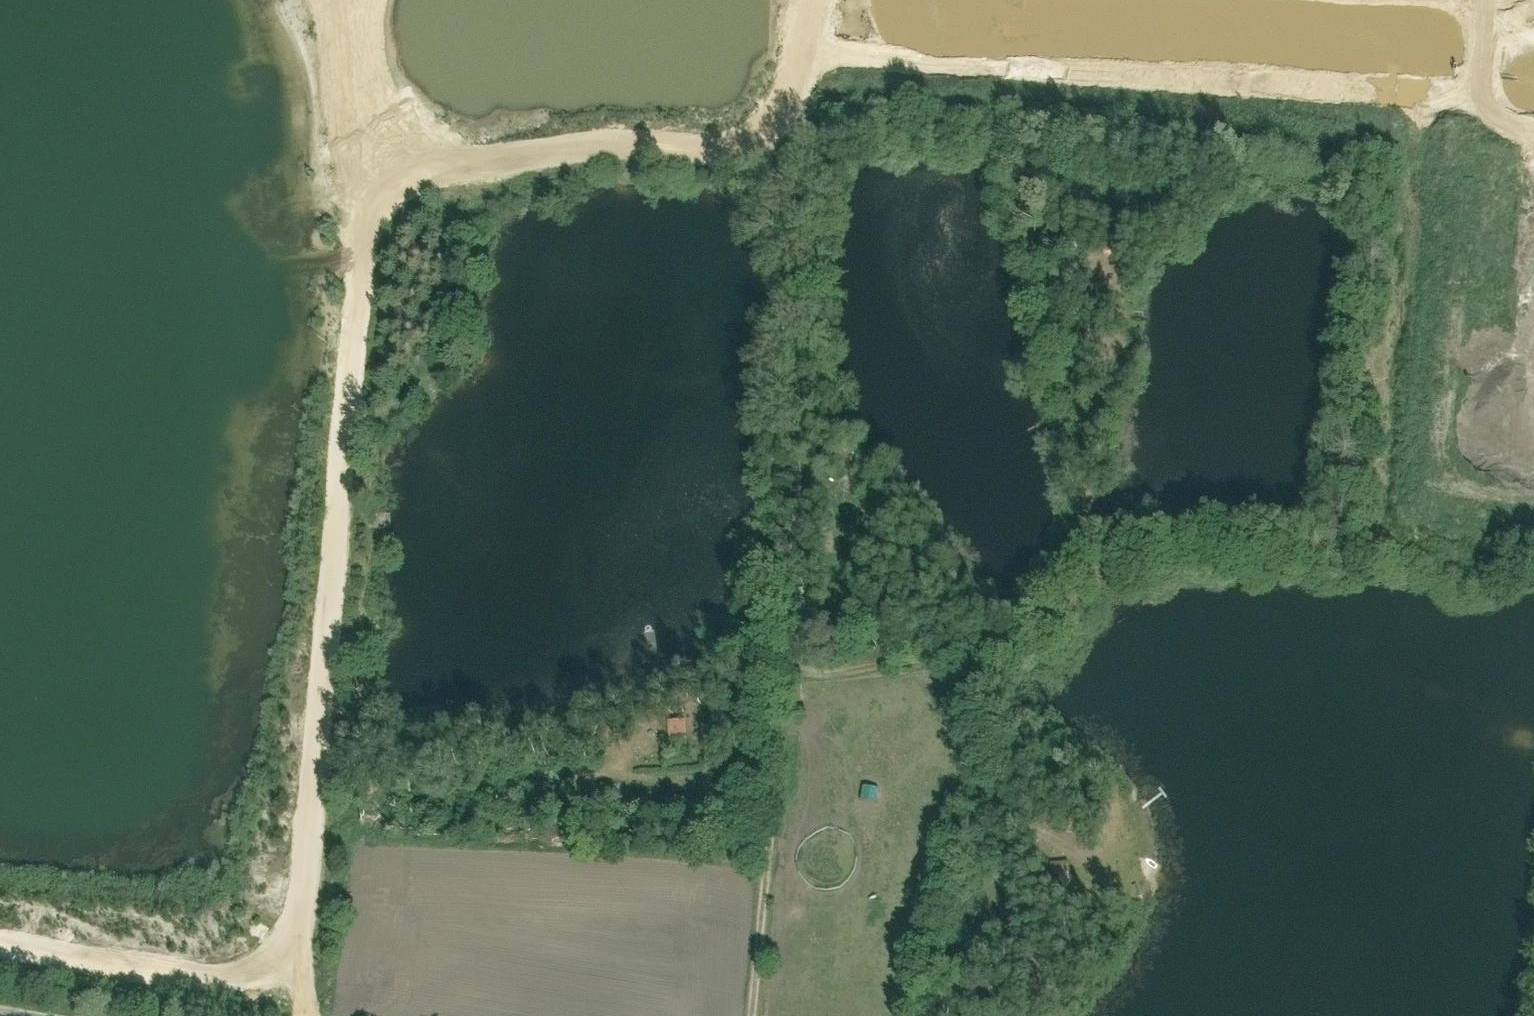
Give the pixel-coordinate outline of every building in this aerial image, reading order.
[(671,724),(671,750),(690,750),(689,724),(671,724)]
